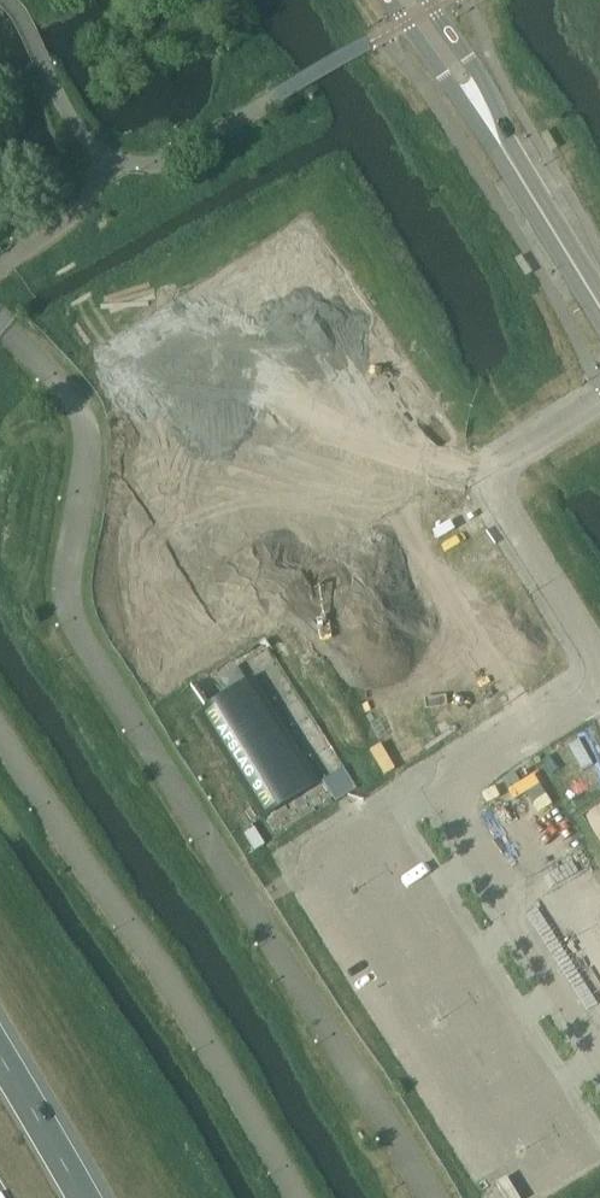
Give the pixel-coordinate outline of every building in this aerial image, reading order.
[(257,676),(197,714),(261,817),(321,780),(308,757),(302,761),(297,753),(303,749),(257,676)] [(349,794),(357,788),(345,770),(337,775),(349,794)] [(255,829),(244,836),(255,852),(265,846),(255,829)] [(506,1178),(495,1184),(504,1197),(518,1197),(506,1178)]
